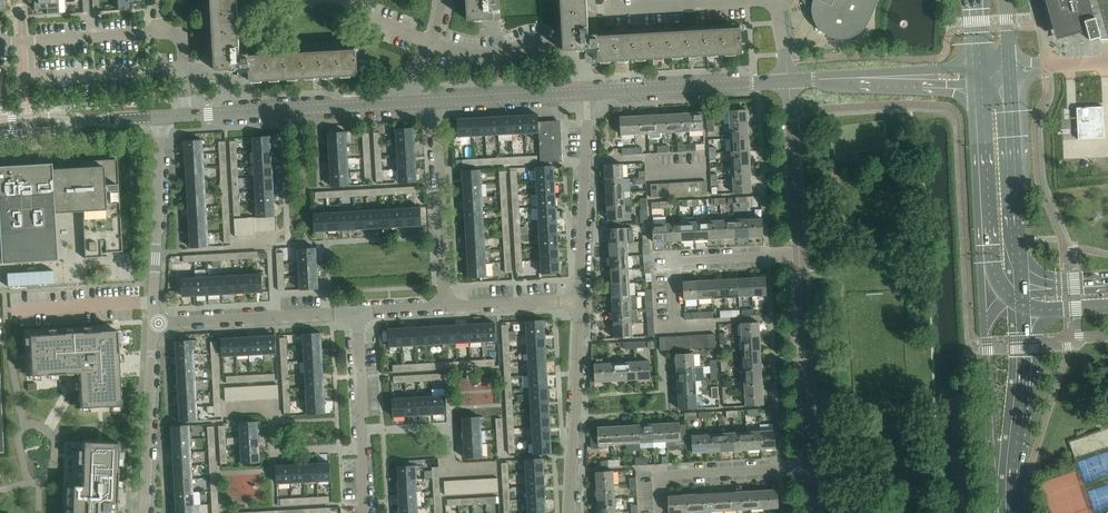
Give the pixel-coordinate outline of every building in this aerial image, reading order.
[(34,10),(46,9),(46,15),(59,14),(59,13),(58,13),(58,0),(33,0),(34,10)] [(118,10),(118,11),(130,10),(130,4),(142,4),(142,0),(118,0),(118,10)] [(214,57),(215,71),(238,70),(238,76),(250,76),(250,82),(358,76),(356,50),(337,51),(338,54),(249,59),(249,55),(237,55),(234,0),(211,0),(214,57)] [(467,21),(477,20),(500,19),(499,0),(497,0),(489,0),(466,0),(467,21)] [(563,51),(586,50),(586,48),(593,48),(598,48),(598,61),(598,62),(743,54),(741,28),(722,29),(722,32),(597,39),(597,35),(585,35),(583,0),(560,0),(563,51)] [(807,1),(809,3),(811,5),(812,5),(812,7),(812,9),(812,12),(812,14),(812,16),(813,18),(813,19),(814,22),(815,24),(816,25),(817,27),(818,28),(819,30),(821,31),(822,33),(824,34),(826,35),(827,36),(830,37),(831,38),(832,38),(834,39),(836,39),(838,39),(840,39),(842,39),(845,39),(848,39),(851,38),(853,37),(855,36),(856,36),(859,34),(861,33),(862,31),(864,29),(866,27),(866,26),(868,24),(868,23),(871,17),(874,11),(877,4),(878,0),(806,0),(807,1)] [(1054,30),(1057,39),(1087,31),(1090,40),(1099,37),(1100,40),(1107,39),(1107,0),(1045,0),(1054,30)] [(586,50),(586,55),(591,55),(592,61),(598,61),(598,48),(593,48),(586,48),(586,50)] [(519,57),(520,66),(529,66),(529,56),(519,57)] [(159,77),(160,87),(169,86),(169,77),(159,77)] [(1077,108),(1076,108),(1078,140),(1104,138),(1103,107),(1077,108)] [(729,111),(730,125),(748,124),(747,110),(729,111)] [(688,113),(675,114),(676,132),(689,131),(688,113)] [(702,113),(688,113),(689,131),(703,130),(702,113)] [(675,114),(661,115),(662,133),(676,132),(675,114)] [(524,115),(511,116),(512,134),(525,133),(524,115)] [(538,115),(524,115),(525,133),(538,133),(538,115)] [(661,115),(648,116),(649,134),(662,133),(661,115)] [(511,116),(498,117),(499,135),(512,134),(511,116)] [(635,134),(634,116),(620,117),(621,135),(635,134)] [(648,116),(634,116),(635,134),(649,134),(648,116)] [(498,117),(484,118),(485,136),(499,135),(498,117)] [(472,136),(471,118),(458,119),(459,137),(472,136)] [(484,118),(471,118),(472,136),(485,136),(484,118)] [(538,122),(540,162),(563,161),(560,121),(538,122)] [(748,124),(730,125),(730,139),(749,138),(748,124)] [(396,129),(397,143),(414,142),(414,128),(396,129)] [(328,133),(329,147),(347,146),(346,132),(328,133)] [(253,138),(254,151),(271,150),(270,137),(253,138)] [(749,138),(730,139),(731,152),(749,151),(749,138)] [(185,142),(185,155),(204,154),(203,141),(185,142)] [(414,142),(397,143),(398,156),(415,155),(414,142)] [(347,146),(329,147),(330,160),(348,159),(347,146)] [(271,150),(254,151),(254,165),(272,164),(271,150)] [(749,151),(731,152),(732,166),(750,165),(749,151)] [(204,154),(185,155),(186,168),(204,167),(204,154)] [(415,155),(398,156),(398,169),(416,168),(415,155)] [(348,159),(330,160),(331,173),(348,172),(348,159)] [(46,261),(55,260),(52,213),(66,212),(81,211),(84,259),(101,258),(100,244),(105,244),(105,253),(122,252),(117,160),(79,162),(79,168),(50,170),(50,164),(0,166),(0,263),(25,262),(24,249),(29,249),(29,262),(46,261)] [(272,164),(254,165),(255,178),(273,177),(272,164)] [(605,165),(605,179),(623,178),(623,164),(605,165)] [(750,165),(732,166),(733,179),(751,178),(750,165)] [(535,167),(536,181),(554,180),(554,166),(535,167)] [(204,167),(186,168),(187,182),(205,181),(204,167)] [(416,168),(398,169),(399,183),(417,182),(416,168)] [(463,171),(464,185),(481,184),(481,170),(463,171)] [(348,172),(331,173),(332,187),(349,186),(348,172)] [(273,177),(255,178),(256,191),(273,190),(273,177)] [(623,178),(605,179),(606,193),(624,192),(623,178)] [(751,178),(733,179),(734,193),(752,192),(751,178)] [(554,180),(536,181),(537,194),(555,193),(554,180)] [(205,181),(187,182),(188,195),(206,194),(205,181)] [(481,184),(464,185),(464,198),(482,197),(481,184)] [(273,190),(256,191),(256,204),(274,203),(273,190)] [(624,192),(606,193),(607,206),(632,205),(631,198),(625,198),(624,192)] [(555,193),(537,194),(538,207),(556,206),(555,193)] [(206,194),(188,195),(188,208),(207,207),(206,194)] [(482,197),(464,198),(465,211),(483,210),(482,197)] [(274,203),(256,204),(257,218),(261,218),(268,217),(275,217),(274,203)] [(632,205),(607,206),(608,220),(626,219),(625,212),(632,212),(632,205)] [(556,206),(538,207),(538,221),(557,220),(556,206)] [(207,207),(188,208),(189,221),(207,220),(207,207)] [(407,208),(393,209),(394,227),(408,227),(407,208)] [(420,208),(407,208),(408,227),(421,226),(420,208)] [(393,209),(380,210),(381,228),(394,227),(393,209)] [(380,210),(367,211),(368,229),(381,228),(380,210)] [(483,210),(465,211),(466,224),(483,223),(483,210)] [(367,211),(354,212),(355,230),(368,229),(367,211)] [(340,212),(327,213),(328,231),(342,230),(340,212)] [(354,212),(340,212),(342,230),(355,230),(354,212)] [(328,231),(327,213),(314,214),(315,232),(328,231)] [(255,236),(255,232),(254,218),(234,219),(235,237),(255,236)] [(261,218),(257,218),(254,218),(255,232),(262,232),(261,218)] [(762,218),(748,219),(749,237),(763,236),(762,218)] [(748,219),(735,220),(736,238),(749,237),(748,219)] [(207,220),(189,221),(190,234),(208,233),(207,220)] [(557,220),(538,221),(539,234),(557,233),(557,220)] [(735,220),(721,221),(722,239),(736,238),(735,220)] [(707,221),(694,222),(695,240),(708,239),(707,221)] [(721,221),(707,221),(708,239),(722,239),(721,221)] [(694,222),(680,223),(681,241),(695,240),(694,222)] [(483,223),(466,224),(467,238),(484,237),(483,223)] [(680,223),(667,224),(668,242),(681,241),(680,223)] [(668,242),(667,224),(653,225),(654,242),(668,242)] [(608,229),(609,243),(627,242),(626,228),(608,229)] [(208,233),(190,234),(191,248),(209,247),(208,233)] [(557,233),(539,234),(540,247),(558,246),(557,233)] [(484,237),(467,238),(467,251),(485,250),(484,237)] [(627,242),(609,243),(610,257),(628,256),(627,242)] [(558,246),(540,247),(541,260),(559,259),(558,246)] [(298,249),(299,263),(317,262),(316,248),(298,249)] [(485,250),(467,251),(468,264),(486,263),(485,250)] [(628,256),(610,257),(611,270),(629,269),(628,256)] [(559,259),(541,260),(542,274),(560,273),(559,259)] [(317,262),(299,263),(300,276),(317,275),(317,262)] [(486,263),(468,264),(469,278),(486,277),(486,263)] [(629,269),(611,270),(611,284),(629,283),(629,269)] [(262,274),(248,275),(249,293),(263,292),(262,274)] [(248,275),(235,276),(236,294),(249,293),(248,275)] [(317,275),(300,276),(301,290),(318,289),(317,275)] [(235,276),(222,277),(223,294),(236,294),(235,276)] [(208,277),(195,278),(196,296),(209,295),(208,277)] [(222,277),(208,277),(209,295),(223,294),(222,277)] [(765,277),(751,278),(752,296),(766,295),(765,277)] [(196,296),(195,278),(182,279),(182,297),(196,296)] [(751,278),(738,279),(739,297),(752,296),(751,278)] [(738,279),(724,280),(725,297),(739,297),(738,279)] [(711,280),(697,281),(698,299),(712,298),(711,280)] [(724,280),(711,280),(712,298),(725,297),(724,280)] [(698,299),(697,281),(683,282),(684,300),(698,299)] [(629,283),(611,284),(612,297),(630,296),(629,283)] [(630,296),(612,297),(613,311),(631,310),(637,310),(637,296),(630,296)] [(631,310),(613,311),(614,325),(632,324),(631,310)] [(526,321),(527,335),(545,334),(544,320),(526,321)] [(741,323),(742,337),(760,336),(759,322),(741,323)] [(495,323),(481,324),(482,342),(496,341),(495,323)] [(468,324),(455,325),(456,343),(469,342),(468,324)] [(481,324),(468,324),(469,342),(482,342),(481,324)] [(632,324),(614,325),(614,338),(632,337),(632,324)] [(455,325),(442,326),(443,344),(456,343),(455,325)] [(442,326),(428,327),(429,345),(443,344),(442,326)] [(415,327),(402,328),(403,346),(416,346),(415,327)] [(428,327),(415,327),(416,346),(429,345),(428,327)] [(403,346),(402,328),(388,329),(389,347),(403,346)] [(63,334),(28,336),(30,376),(48,375),(65,374),(78,373),(80,408),(120,406),(118,371),(119,371),(119,370),(118,370),(118,365),(118,364),(117,353),(118,353),(116,331),(98,332),(81,333),(63,334)] [(303,334),(304,348),(321,347),(321,333),(303,334)] [(545,334),(527,335),(527,348),(546,347),(545,334)] [(275,336),(261,337),(262,354),(276,353),(275,336)] [(760,336),(742,337),(743,351),(761,350),(760,336)] [(248,337),(235,338),(236,356),(249,355),(248,337)] [(261,337),(248,337),(249,355),(262,354),(261,337)] [(236,356),(235,338),(221,339),(223,356),(236,356)] [(175,341),(176,355),(194,354),(193,340),(175,341)] [(321,347),(304,348),(305,361),(322,360),(321,347)] [(546,347),(527,348),(528,361),(546,360),(546,347)] [(761,350),(743,351),(743,364),(762,363),(761,350)] [(676,354),(677,368),(695,367),(694,353),(676,354)] [(194,354),(176,355),(177,368),(195,367),(194,354)] [(322,360),(305,361),(305,374),(323,373),(322,360)] [(546,360),(528,361),(529,375),(547,374),(546,360)] [(649,361),(635,362),(636,380),(650,379),(649,361)] [(635,362),(621,363),(622,381),(636,380),(635,362)] [(609,381),(608,363),(594,364),(595,382),(609,381)] [(621,363),(608,363),(609,381),(622,381),(621,363)] [(762,363),(743,364),(744,378),(762,377),(762,363)] [(195,367),(177,368),(178,381),(196,380),(195,367)] [(695,367),(677,368),(678,382),(696,381),(695,367)] [(323,373),(305,374),(306,387),(324,386),(323,373)] [(547,374),(529,375),(530,388),(548,387),(547,374)] [(762,377),(744,378),(745,391),(763,390),(762,377)] [(196,380),(178,381),(179,395),(197,394),(196,380)] [(696,381),(678,382),(678,395),(696,394),(696,381)] [(324,386),(306,387),(307,401),(325,400),(324,386)] [(548,387),(530,388),(531,401),(549,400),(548,387)] [(763,390),(745,391),(746,405),(764,404),(763,390)] [(197,394),(179,395),(179,408),(197,407),(197,394)] [(696,394),(678,395),(679,409),(697,408),(696,394)] [(446,396),(432,397),(433,414),(447,413),(446,396)] [(419,397),(406,398),(407,416),(420,415),(419,397)] [(432,397),(419,397),(420,415),(433,414),(432,397)] [(407,416),(406,398),(392,399),(393,417),(407,416)] [(325,400),(307,401),(308,414),(325,413),(325,400)] [(549,400),(531,401),(531,414),(549,413),(549,400)] [(197,407),(179,408),(180,422),(198,421),(197,407)] [(549,413),(531,414),(532,428),(550,427),(549,413)] [(463,418),(463,431),(481,430),(480,417),(463,418)] [(240,423),(241,436),(258,435),(258,422),(240,423)] [(680,422),(666,423),(667,441),(681,440),(680,422)] [(666,423),(653,424),(654,442),(667,441),(666,423)] [(653,424),(639,425),(640,443),(654,442),(653,424)] [(172,426),(172,440),(191,439),(190,425),(172,426)] [(639,425),(625,426),(626,444),(640,443),(639,425)] [(613,444),(612,426),(598,427),(598,433),(590,434),(591,448),(600,448),(600,445),(613,444)] [(625,426),(612,426),(613,444),(626,444),(625,426)] [(550,427),(532,428),(533,441),(551,440),(550,427)] [(481,430),(463,431),(464,445),(482,444),(481,430)] [(760,431),(747,432),(748,450),(761,449),(760,431)] [(774,431),(760,431),(761,449),(775,449),(774,431)] [(747,432),(733,433),(734,451),(748,450),(747,432)] [(733,433),(720,434),(721,452),(734,451),(733,433)] [(707,452),(706,434),(692,435),(693,453),(707,452)] [(720,434),(706,434),(707,452),(721,452),(720,434)] [(258,435),(241,436),(242,449),(259,448),(258,435)] [(191,439),(172,440),(173,453),(191,452),(191,439)] [(551,440),(533,441),(534,454),(552,453),(551,440)] [(118,443),(83,442),(81,486),(72,486),(71,512),(115,512),(115,510),(116,510),(116,509),(115,509),(117,473),(118,443)] [(482,444),(464,445),(465,458),(483,457),(482,444)] [(259,448),(242,449),(242,463),(260,462),(259,448)] [(191,452),(173,453),(174,466),(192,465),(191,452)] [(525,459),(526,473),(544,472),(543,458),(525,459)] [(330,463),(316,464),(317,481),(331,481),(330,463)] [(303,464),(290,465),(291,483),(304,482),(303,464)] [(316,464),(303,464),(304,482),(317,481),(316,464)] [(192,465),(174,466),(175,480),(193,478),(192,465)] [(291,483),(290,465),(276,466),(277,483),(291,483)] [(397,467),(398,480),(416,479),(415,466),(409,466),(400,467),(397,467)] [(596,472),(597,486),(615,485),(614,471),(596,472)] [(544,472),(526,473),(527,486),(545,485),(544,472)] [(193,478),(175,480),(176,493),(194,492),(193,478)] [(416,479),(398,480),(399,494),(417,493),(421,492),(421,486),(416,486),(416,479)] [(545,485),(527,486),(527,499),(546,498),(545,485)] [(615,485),(597,486),(597,500),(615,499),(615,485)] [(764,490),(750,491),(751,509),(765,508),(764,490)] [(778,490),(764,490),(765,508),(779,508),(778,490)] [(750,491),(737,492),(738,510),(751,509),(750,491)] [(194,492),(176,493),(176,506),(194,505),(194,492)] [(737,492),(723,493),(724,511),(738,510),(737,492)] [(417,493),(399,494),(400,507),(417,506),(417,493)] [(723,493),(709,494),(710,511),(724,511),(723,493)] [(696,494),(682,495),(683,512),(697,512),(696,494)] [(709,494),(696,494),(697,512),(710,511),(709,494)] [(682,495),(669,496),(669,512),(683,512),(682,495)] [(546,498),(527,499),(528,512),(546,512),(546,498)] [(597,500),(598,512),(604,512),(616,512),(615,499),(597,500)]
